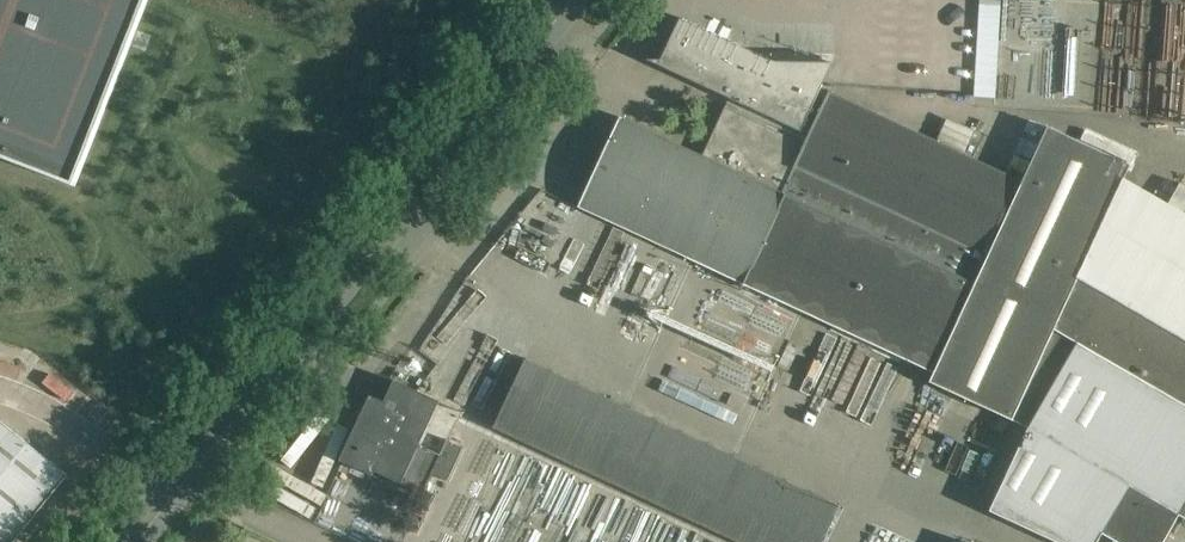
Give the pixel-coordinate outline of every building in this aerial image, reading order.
[(74,185),(147,0),(0,0),(0,156),(74,185)] [(1001,0),(979,0),(975,97),(998,97),(1001,0)] [(622,119),(581,208),(934,372),(930,381),(1012,420),(1052,328),(1053,328),(1076,278),(1120,188),(1121,184),(1130,166),(1047,128),(1022,182),(820,89),(832,63),(774,62),(680,18),(660,61),(646,60),(658,66),(729,98),(703,155),(622,119)] [(942,135),(967,146),(974,130),(948,119),(942,135)] [(1076,278),(1053,328),(1052,328),(1012,420),(1027,428),(989,512),(1033,531),(1054,541),(1096,541),(1100,534),(1114,541),(1162,541),(1178,515),(1184,519),(1184,338),(1076,278)] [(740,541),(821,541),(838,506),(525,359),(493,427),(740,541)] [(374,471),(422,494),(432,472),(448,479),(463,447),(447,440),(440,455),(419,445),(439,402),(394,381),(384,403),(369,396),(339,461),(372,476),(374,471)] [(68,475),(0,420),(0,541),(14,541),(68,475)]
